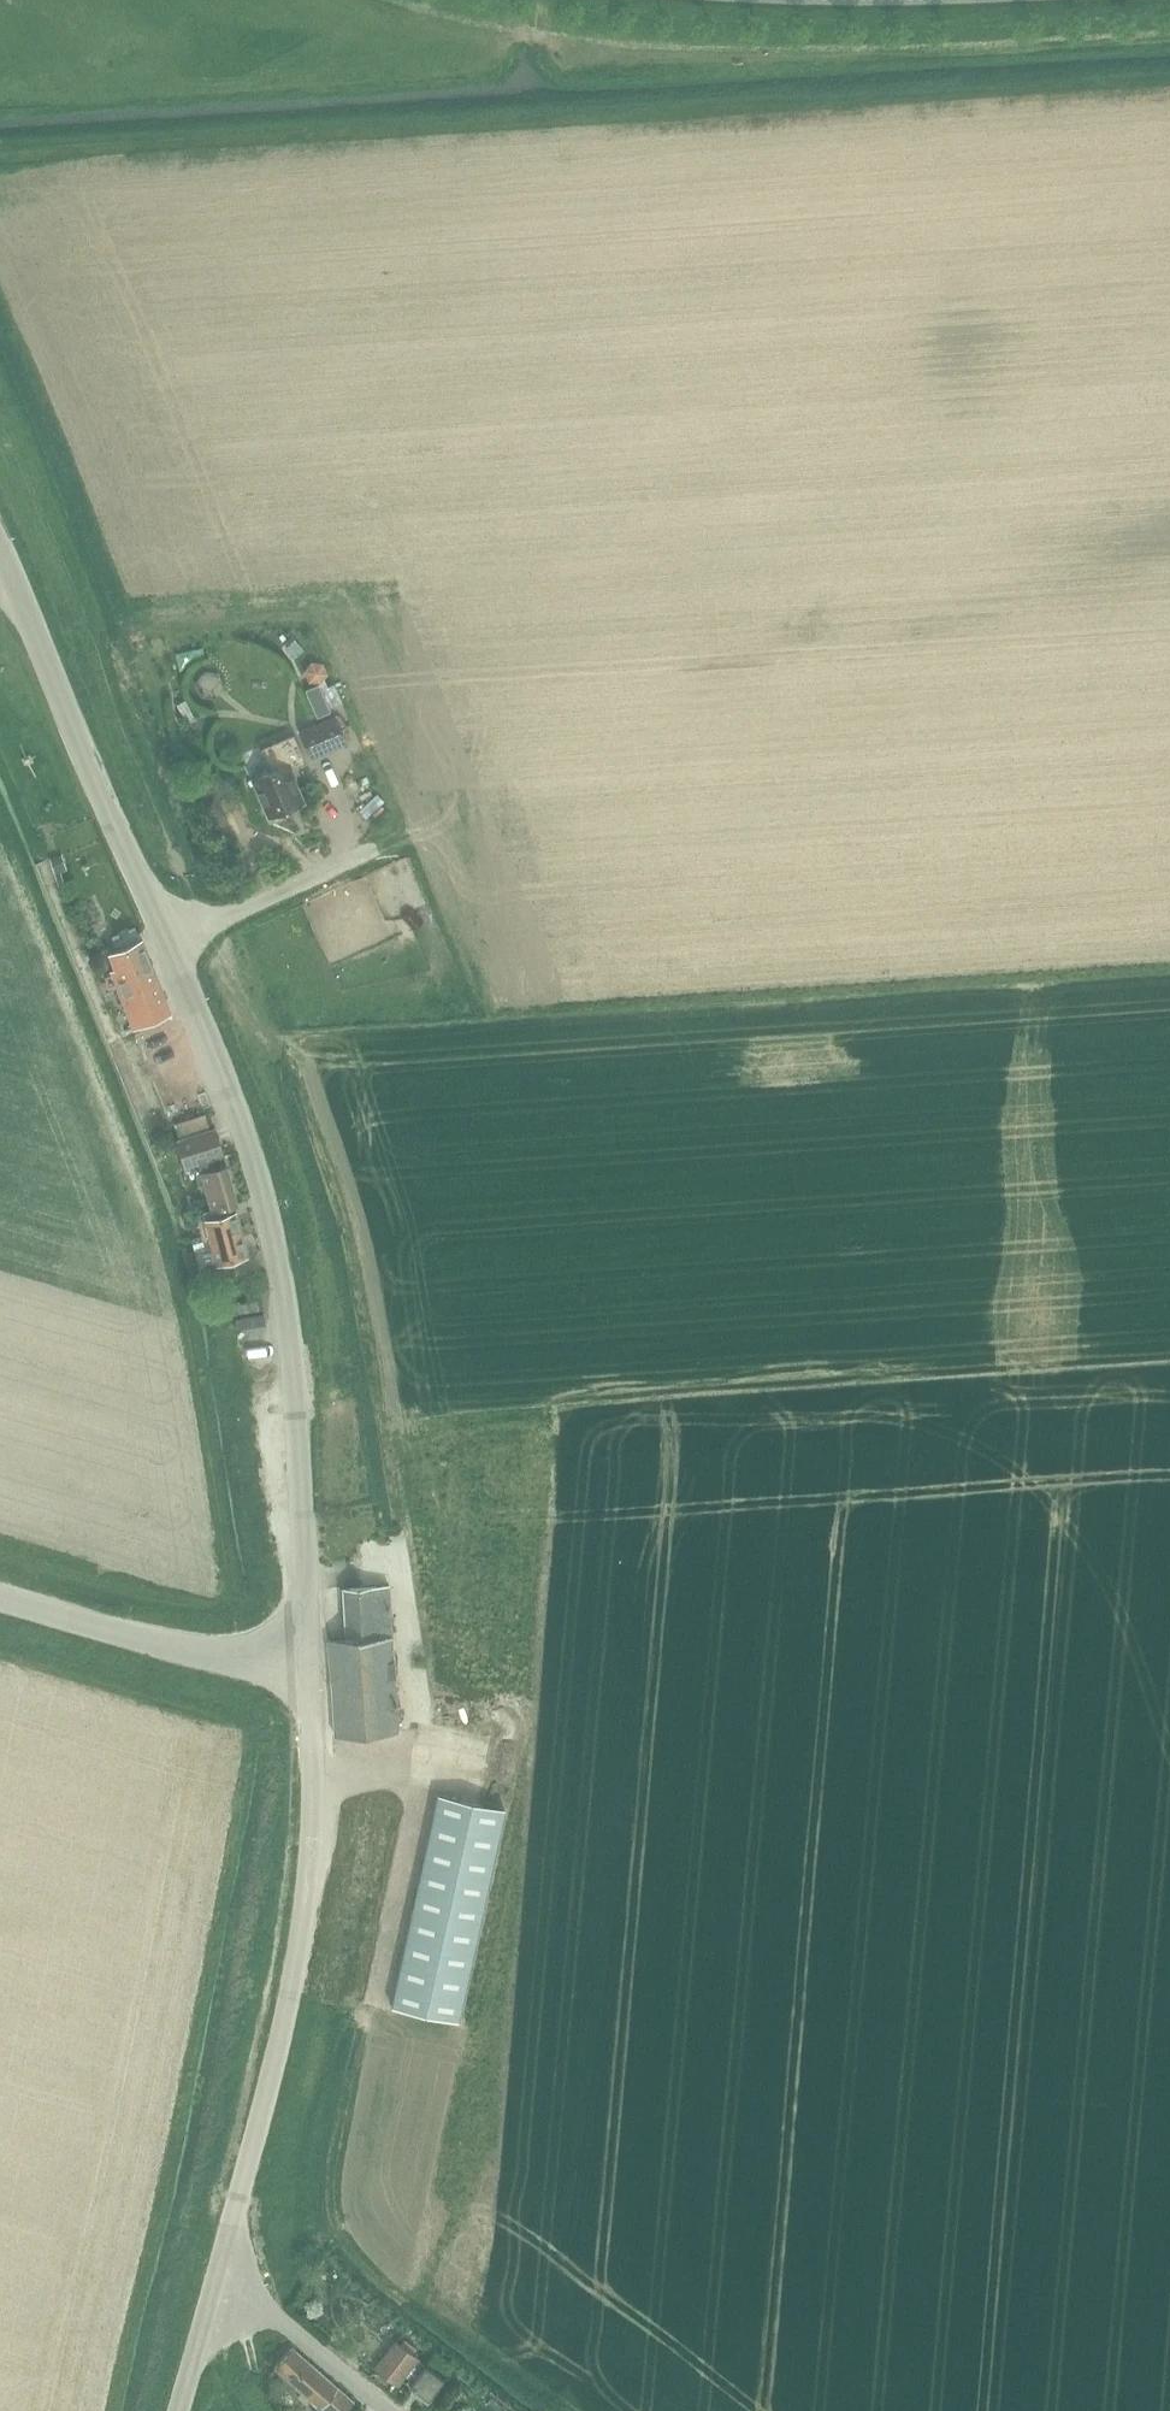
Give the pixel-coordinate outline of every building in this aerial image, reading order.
[(295,639),(285,647),(294,658),(304,650),(295,639)] [(311,660),(304,670),(309,682),(319,683),(322,683),(329,673),(324,662),(311,660)] [(319,683),(306,689),(318,716),(331,710),(319,683)] [(335,715),(317,724),(329,751),(331,750),(347,742),(335,715)] [(270,817),(273,816),(275,820),(288,814),(286,810),(307,801),(297,778),(298,777),(293,766),(307,760),(296,733),(263,747),(272,769),(253,777),(270,817)] [(62,853),(50,857),(56,873),(61,871),(68,868),(62,853)] [(143,938),(109,952),(115,967),(111,968),(133,1027),(172,1013),(143,938)] [(177,1138),(184,1164),(198,1160),(212,1209),(226,1205),(238,1202),(227,1162),(217,1165),(215,1156),(224,1153),(217,1127),(177,1138)] [(228,1212),(226,1205),(212,1209),(205,1211),(218,1263),(249,1255),(237,1210),(228,1212)] [(329,1638),(336,1735),(400,1730),(390,1585),(343,1588),(346,1637),(329,1638)] [(439,1794),(393,2006),(459,2020),(505,1808),(439,1794)] [(396,2340),(376,2368),(398,2385),(419,2357),(396,2340)] [(275,2367),(319,2406),(315,2410),(345,2410),(352,2403),(353,2401),(293,2348),(275,2367)] [(427,2365),(411,2385),(429,2399),(445,2378),(427,2365)]
